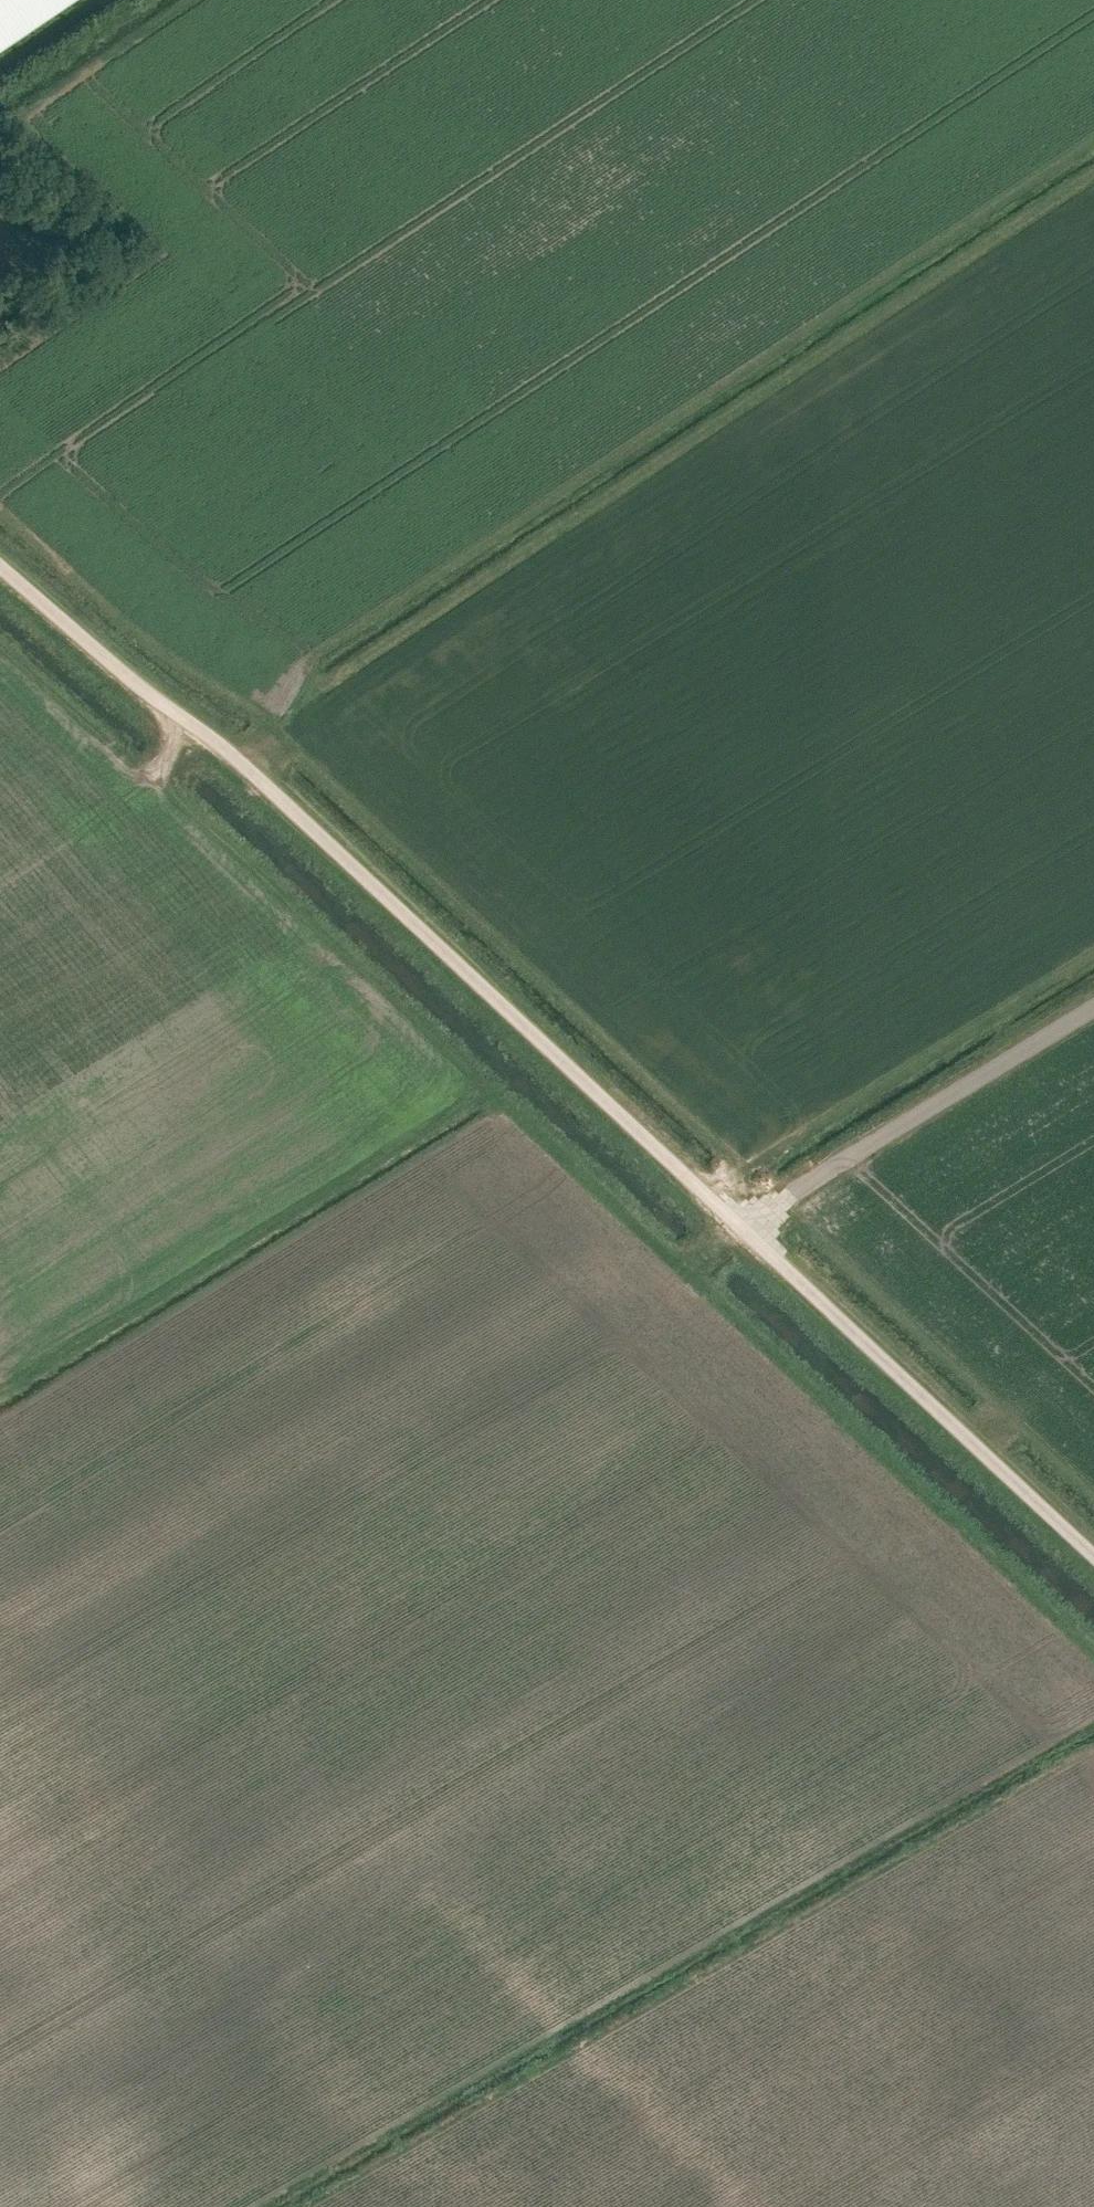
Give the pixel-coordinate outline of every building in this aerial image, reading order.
[(77,0),(0,0),(0,52),(77,0)]
